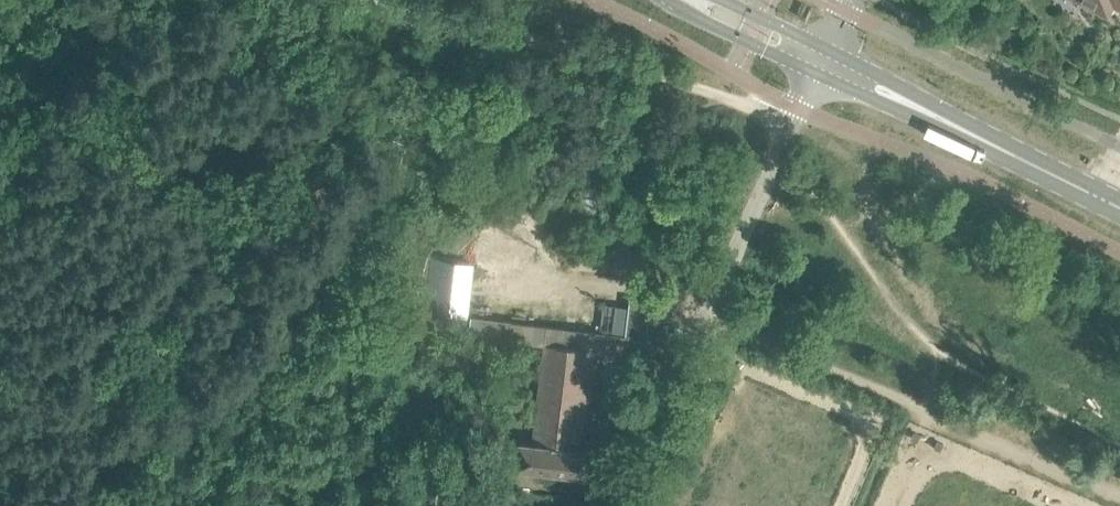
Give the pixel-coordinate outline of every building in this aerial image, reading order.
[(1107,12),(1113,0),(1083,0),(1107,12)] [(891,176),(897,178),(899,171),(894,169),(891,176)] [(469,262),(427,257),(413,309),(463,315),(469,262)] [(629,307),(626,334),(646,336),(650,302),(630,299),(629,307)] [(616,304),(603,302),(599,331),(613,332),(616,304)] [(471,316),(469,336),(508,341),(511,321),(471,316)] [(591,350),(644,356),(646,336),(626,334),(511,321),(508,341),(544,345),(533,442),(520,441),(517,467),(590,475),(593,449),(580,448),(591,350)] [(476,485),(493,487),(491,500),(508,502),(511,478),(477,474),(476,485)]
